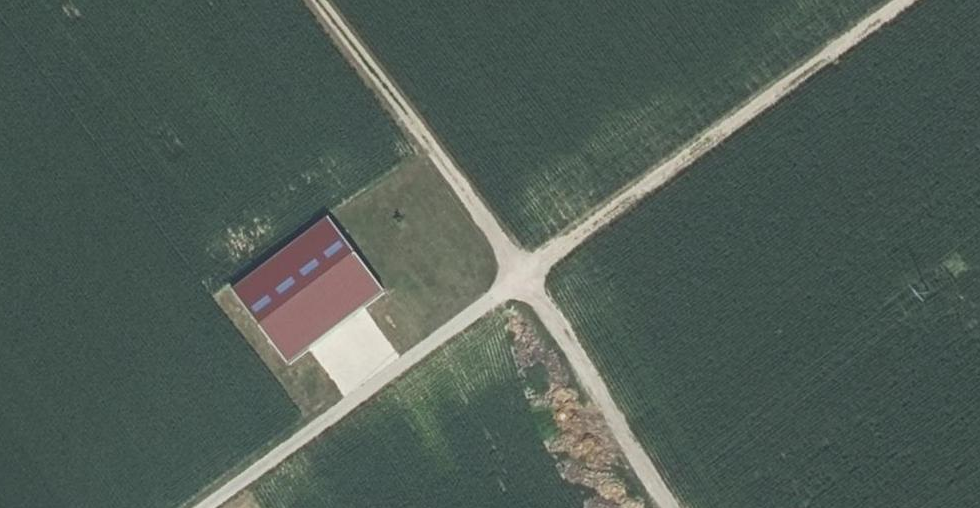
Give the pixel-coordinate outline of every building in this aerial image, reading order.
[(329,218),(231,288),(285,364),(384,294),(329,218)]
